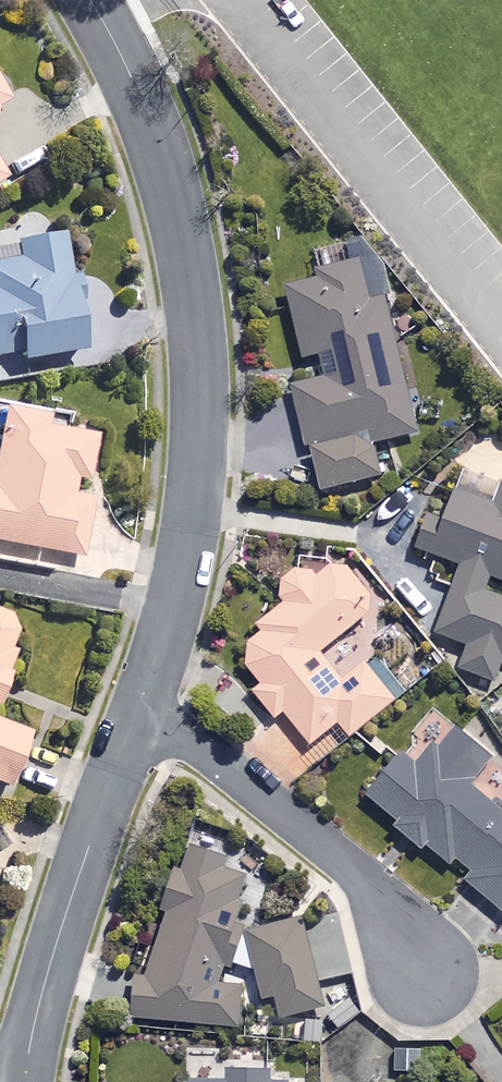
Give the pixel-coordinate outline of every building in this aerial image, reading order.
[(0,85),(0,109),(10,103),(0,85)] [(22,364),(86,354),(67,236),(52,239),(49,219),(0,227),(0,359),(21,355),(22,364)] [(320,489),(381,475),(373,441),(418,431),(384,294),(391,293),(384,262),(362,236),(345,239),(350,259),(314,267),(316,275),(285,284),(302,357),(319,354),(323,374),(291,383),(305,446),(310,445),(320,489)] [(0,404),(0,448),(1,448),(0,452),(0,543),(85,559),(96,501),(74,497),(77,480),(92,483),(100,439),(68,433),(71,417),(0,404)] [(466,478),(448,525),(433,520),(421,552),(461,568),(435,635),(470,648),(461,672),(495,686),(501,669),(501,598),(487,592),(492,579),(501,583),(501,491),(466,478)] [(288,605),(259,628),(263,633),(246,647),(247,667),(263,687),(254,694),(277,721),(286,714),(313,747),(340,725),(352,740),(398,702),(344,636),(376,610),(338,563),(320,577),(298,573),(283,586),(283,598),(288,605)] [(0,615),(0,704),(27,624),(0,615)] [(13,788),(31,733),(0,722),(0,784),(13,788)] [(395,829),(425,852),(427,848),(468,879),(465,882),(501,910),(501,810),(473,789),(494,761),(454,730),(423,771),(402,755),(369,799),(400,823),(395,829)] [(242,990),(222,987),(225,968),(235,970),(242,928),(238,928),(248,873),(227,870),(229,859),(188,852),(184,874),(166,871),(148,979),(137,977),(131,1015),(235,1032),(242,990)] [(325,1013),(306,923),(252,934),(265,1001),(277,998),(281,1022),(325,1013)] [(227,1075),(227,1081),(271,1081),(270,1074),(227,1075)]
